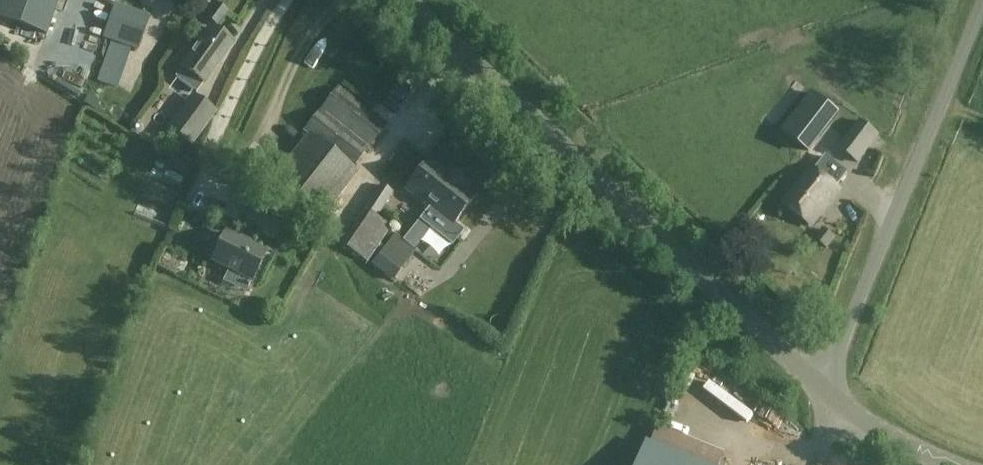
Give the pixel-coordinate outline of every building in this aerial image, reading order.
[(0,2),(0,19),(45,35),(57,0),(1,0),(0,2)] [(115,3),(103,38),(138,50),(151,16),(115,3)] [(222,11),(211,3),(203,17),(214,24),(222,11)] [(210,29),(181,69),(175,78),(196,93),(231,44),(210,29)] [(385,127),(339,90),(305,132),(352,169),(385,127)] [(811,153),(841,115),(813,93),(783,131),(811,153)] [(192,147),(209,123),(217,112),(192,94),(167,129),(192,147)] [(858,164),(880,137),(860,120),(838,147),(858,164)] [(358,175),(309,135),(270,184),(319,223),(358,175)] [(811,168),(796,187),(782,204),(811,227),(840,191),(835,187),(846,173),(826,157),(815,172),(811,168)] [(454,224),(476,196),(466,188),(469,185),(450,170),(447,174),(429,159),(405,189),(429,208),(419,221),(452,247),(464,232),(454,224)] [(367,262),(391,226),(377,217),(394,193),(381,184),(340,244),(367,262)] [(248,217),(259,222),(256,227),(274,236),(283,218),(255,204),(248,217)] [(834,238),(823,230),(815,240),(826,248),(834,238)] [(212,249),(216,252),(211,261),(251,281),(265,254),(225,234),(224,237),(219,235),(212,249)] [(379,256),(400,272),(416,251),(395,234),(379,256)] [(180,269),(188,246),(158,236),(151,259),(180,269)] [(645,443),(636,464),(699,464),(645,443)] [(776,462),(761,454),(755,464),(774,464),(776,462)]
